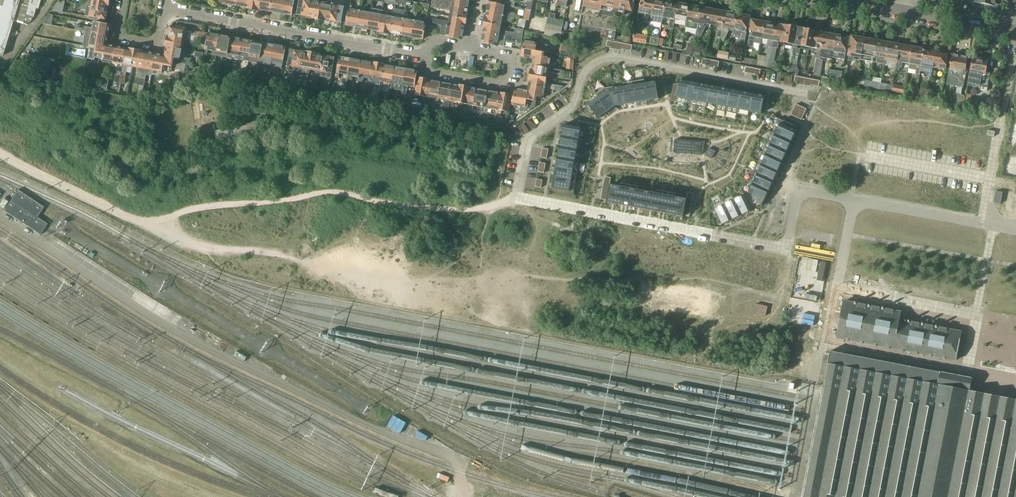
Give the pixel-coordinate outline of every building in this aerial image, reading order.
[(3,56),(20,0),(0,0),(0,55),(3,56)] [(25,14),(33,17),(36,8),(38,9),(41,0),(30,0),(25,14)] [(63,12),(65,2),(62,1),(59,0),(53,10),(63,12)] [(83,5),(108,10),(109,6),(110,0),(86,0),(86,1),(83,0),(83,5)] [(247,8),(259,10),(260,0),(249,0),(248,8),(247,7),(247,8)] [(259,10),(270,11),(272,0),(260,0),(259,10)] [(270,11),(280,13),(283,0),(272,0),(270,11)] [(280,13),(292,16),(294,0),(283,0),(280,13)] [(297,15),(309,17),(312,0),(300,0),(297,15)] [(309,17),(313,18),(319,19),(323,0),(312,0),(309,17)] [(319,19),(326,21),(326,20),(330,21),(334,0),(331,0),(323,0),(319,19)] [(334,0),(330,21),(341,23),(345,3),(343,2),(342,6),(338,6),(338,1),(334,0)] [(432,3),(468,9),(470,0),(453,0),(453,2),(444,0),(432,0),(432,3)] [(625,10),(633,12),(635,1),(634,1),(634,0),(585,0),(580,25),(577,25),(576,34),(604,39),(608,40),(609,40),(609,39),(614,40),(614,41),(617,41),(621,42),(623,43),(623,42),(624,37),(616,36),(619,18),(618,18),(619,14),(624,15),(625,10)] [(639,13),(646,14),(644,23),(649,23),(650,24),(650,21),(651,15),(654,0),(641,0),(639,13)] [(650,21),(662,24),(663,18),(666,2),(655,0),(654,0),(651,15),(650,21)] [(666,2),(663,18),(670,19),(668,27),(668,28),(673,29),(675,20),(678,4),(666,2)] [(432,3),(431,7),(437,8),(437,9),(441,10),(451,11),(450,16),(467,19),(468,13),(467,12),(468,9),(432,3)] [(489,3),(487,13),(512,17),(512,18),(515,18),(515,13),(503,11),(504,11),(504,5),(489,3)] [(678,4),(675,20),(687,22),(690,6),(678,4)] [(83,5),(82,9),(86,10),(85,16),(106,20),(108,10),(83,5)] [(350,5),(346,25),(358,27),(361,7),(357,6),(356,11),(351,10),(352,5),(350,5)] [(687,22),(686,28),(697,30),(698,30),(702,9),(690,6),(687,22)] [(361,7),(358,27),(369,29),(371,13),(372,9),(370,9),(369,13),(365,12),(366,8),(361,7)] [(371,13),(369,29),(379,31),(382,15),(383,11),(372,9),(371,13)] [(526,9),(525,9),(523,19),(527,20),(526,20),(529,21),(531,10),(526,9)] [(697,30),(696,35),(702,36),(706,26),(711,26),(714,11),(702,9),(698,30),(697,30)] [(379,31),(379,32),(391,34),(391,33),(390,33),(394,13),(383,11),(382,15),(379,31)] [(714,11),(711,26),(718,28),(723,29),(725,13),(714,11)] [(394,13),(390,33),(391,33),(401,35),(405,15),(394,13)] [(486,16),(485,22),(501,26),(502,20),(511,22),(512,18),(512,17),(487,13),(486,16)] [(722,31),(721,38),(724,42),(729,31),(729,30),(734,31),(735,31),(738,15),(725,13),(723,29),(722,31)] [(405,15),(401,35),(412,37),(415,17),(405,15)] [(734,31),(733,37),(740,38),(739,45),(744,46),(750,17),(738,15),(735,31),(734,31)] [(434,18),(433,23),(439,24),(439,25),(442,25),(464,29),(465,26),(467,19),(450,16),(449,21),(434,18)] [(415,17),(412,37),(423,39),(424,32),(425,28),(426,22),(427,19),(415,17)] [(555,19),(549,18),(547,18),(547,24),(562,27),(563,27),(564,21),(555,19)] [(525,28),(526,20),(527,20),(523,19),(523,20),(519,19),(518,26),(525,28)] [(751,29),(748,47),(753,48),(754,43),(761,45),(762,39),(764,29),(765,23),(752,21),(751,29)] [(484,29),(483,32),(522,40),(523,35),(500,30),(501,26),(485,22),(483,29),(484,29)] [(76,25),(75,29),(85,31),(108,36),(110,25),(94,23),(93,28),(76,25)] [(764,29),(762,39),(768,40),(767,47),(768,47),(765,65),(764,66),(769,67),(770,59),(773,44),(773,41),(776,25),(765,23),(764,29)] [(441,31),(440,35),(460,39),(463,36),(464,32),(464,29),(442,25),(441,31)] [(770,59),(769,67),(773,68),(773,67),(777,48),(778,48),(779,42),(786,43),(786,40),(789,26),(783,25),(783,26),(776,25),(773,41),(773,44),(770,59)] [(169,36),(169,37),(195,41),(198,42),(199,37),(196,37),(192,36),(193,33),(186,32),(186,31),(187,29),(171,26),(169,36)] [(786,40),(786,43),(792,44),(792,47),(793,48),(793,47),(797,48),(797,45),(798,45),(801,28),(789,26),(786,40)] [(801,28),(798,45),(809,48),(811,39),(813,30),(801,28)] [(811,39),(809,48),(821,50),(824,34),(818,33),(819,31),(813,30),(811,39)] [(85,31),(83,45),(84,46),(90,47),(96,48),(106,50),(106,45),(108,36),(85,31)] [(207,43),(209,33),(200,32),(199,37),(198,42),(207,43)] [(483,36),(482,40),(484,43),(485,43),(504,47),(505,41),(522,44),(522,40),(483,32),(483,36)] [(207,43),(205,54),(207,54),(208,50),(213,51),(212,55),(217,56),(220,35),(209,33),(207,43)] [(821,52),(819,59),(823,59),(824,57),(832,59),(832,58),(836,36),(834,36),(833,35),(831,34),(830,35),(824,34),(821,50),(821,52)] [(220,35),(217,56),(228,58),(231,37),(220,35)] [(168,36),(166,47),(167,47),(167,46),(184,49),(185,45),(194,47),(195,41),(169,37),(169,36),(168,36)] [(836,36),(832,58),(840,59),(844,60),(845,57),(846,57),(847,47),(849,39),(836,36)] [(231,37),(228,58),(238,60),(242,39),(231,37)] [(651,37),(650,44),(650,45),(658,46),(658,45),(659,38),(651,37)] [(849,56),(848,61),(854,62),(855,57),(861,58),(864,39),(853,37),(852,37),(850,48),(849,56)] [(242,39),(238,60),(240,60),(244,61),(249,62),(253,41),(242,39)] [(861,58),(861,60),(873,62),(873,61),(876,41),(864,39),(861,58)] [(253,41),(249,62),(251,62),(255,63),(260,64),(264,43),(253,41)] [(523,50),(521,57),(531,59),(532,55),(535,56),(536,51),(545,53),(547,53),(548,45),(524,41),(523,50)] [(873,61),(873,62),(885,64),(886,59),(889,43),(876,41),(873,61)] [(264,43),(260,64),(271,66),(275,45),(264,43)] [(889,43),(886,59),(892,60),(891,66),(893,67),(892,70),(896,71),(900,45),(889,43)] [(90,47),(88,58),(95,60),(95,58),(104,59),(103,61),(113,63),(116,47),(106,45),(106,50),(96,48),(90,47)] [(271,66),(270,72),(275,73),(276,67),(282,68),(286,47),(275,45),(271,66)] [(900,45),(896,71),(899,71),(900,68),(902,68),(903,62),(910,64),(913,48),(900,45)] [(165,56),(164,61),(180,63),(181,60),(182,60),(184,49),(167,46),(167,47),(165,56)] [(561,54),(572,56),(573,47),(562,46),(561,54)] [(116,47),(113,63),(118,64),(117,73),(116,73),(114,82),(120,83),(126,49),(116,47)] [(682,53),(693,56),(694,50),(694,49),(687,47),(687,51),(683,50),(682,53)] [(910,64),(909,69),(916,71),(915,75),(920,76),(921,72),(924,50),(913,48),(910,64)] [(126,49),(120,83),(125,84),(127,75),(126,75),(128,66),(133,67),(136,50),(130,49),(130,50),(126,49)] [(136,50),(133,67),(138,68),(137,77),(136,77),(135,84),(140,85),(146,52),(142,52),(142,51),(136,50)] [(287,70),(289,71),(290,67),(294,68),(291,84),(296,85),(297,78),(299,72),(298,72),(302,52),(291,50),(287,70)] [(924,50),(921,72),(928,73),(927,77),(932,78),(932,77),(933,71),(933,68),(936,52),(924,50)] [(532,55),(531,59),(534,59),(533,65),(553,69),(554,67),(549,66),(551,58),(544,57),(545,53),(536,51),(535,56),(532,55)] [(719,51),(717,58),(729,60),(730,55),(731,54),(719,51)] [(140,85),(138,96),(143,95),(145,79),(146,79),(147,75),(152,76),(153,71),(155,54),(146,52),(140,85)] [(302,52),(298,72),(299,72),(309,74),(310,70),(313,53),(306,52),(306,53),(302,52)] [(936,52),(933,68),(946,70),(948,54),(936,52)] [(51,58),(23,53),(21,67),(48,73),(51,58)] [(313,53),(310,70),(316,71),(315,75),(320,76),(324,56),(320,55),(313,53)] [(155,54),(153,71),(163,73),(163,70),(172,72),(173,68),(185,71),(186,64),(180,63),(164,61),(165,56),(155,54)] [(963,88),(963,87),(969,57),(953,55),(948,85),(963,88)] [(324,56),(320,76),(331,78),(331,77),(335,58),(324,56)] [(340,57),(337,78),(339,78),(340,74),(344,75),(343,79),(342,78),(341,83),(343,83),(347,84),(348,80),(352,59),(340,57)] [(973,58),(968,84),(976,85),(988,87),(991,73),(986,72),(989,60),(973,58)] [(352,59),(348,80),(352,81),(353,76),(357,77),(356,81),(359,82),(363,61),(352,59)] [(363,61),(359,82),(363,83),(364,78),(368,79),(368,83),(370,84),(373,63),(363,61)] [(373,63),(370,84),(374,85),(375,80),(379,81),(378,85),(380,86),(384,65),(385,65),(373,63)] [(380,86),(379,92),(385,93),(390,93),(390,94),(391,88),(395,67),(385,65),(384,65),(380,86)] [(532,69),(531,75),(547,78),(548,73),(557,74),(561,75),(562,70),(553,69),(533,65),(532,69)] [(395,67),(391,88),(401,89),(400,91),(402,91),(406,69),(395,67)] [(402,91),(401,96),(406,97),(408,86),(414,88),(416,78),(417,71),(406,69),(402,91)] [(842,72),(830,70),(829,78),(841,81),(842,72)] [(530,82),(529,86),(549,89),(550,89),(559,91),(564,87),(555,85),(546,84),(547,78),(531,75),(529,81),(530,82)] [(844,83),(856,85),(857,78),(845,76),(844,83)] [(890,85),(887,84),(887,83),(887,81),(886,79),(884,78),(882,77),(881,83),(882,83),(881,90),(885,91),(885,93),(891,94),(893,85),(894,82),(891,81),(890,85)] [(418,78),(415,95),(427,97),(430,81),(430,80),(418,78)] [(856,85),(868,88),(869,81),(857,78),(856,85)] [(645,79),(634,81),(638,103),(648,101),(645,83),(645,79)] [(674,84),(671,101),(686,104),(690,82),(679,80),(678,84),(674,84)] [(430,81),(427,97),(439,99),(442,83),(430,81)] [(634,81),(622,83),(623,85),(626,105),(638,103),(634,81)] [(882,83),(881,83),(869,81),(868,88),(881,90),(882,83)] [(645,83),(648,101),(659,99),(658,93),(661,93),(660,87),(657,87),(656,82),(645,83)] [(690,82),(686,104),(696,106),(700,84),(690,82)] [(442,83),(439,99),(445,101),(443,112),(447,113),(448,113),(450,104),(450,102),(453,85),(442,83)] [(700,84),(696,106),(707,108),(707,104),(710,86),(700,84)] [(453,85),(450,102),(455,102),(462,104),(465,87),(459,86),(453,85)] [(623,85),(613,87),(616,106),(626,105),(623,85)] [(903,98),(905,88),(906,87),(893,85),(891,94),(891,96),(903,98)] [(525,91),(524,94),(528,95),(527,100),(526,103),(529,103),(528,108),(533,109),(535,107),(535,106),(536,102),(537,97),(544,99),(545,91),(545,90),(549,91),(549,89),(529,86),(528,91),(525,91)] [(710,86),(707,104),(717,105),(720,88),(710,86)] [(465,87),(462,104),(474,106),(477,89),(471,88),(465,87)] [(604,88),(595,94),(597,97),(598,97),(608,112),(616,106),(613,87),(604,88)] [(717,105),(716,109),(726,111),(730,90),(720,88),(717,105)] [(916,94),(928,96),(929,93),(929,90),(917,88),(916,94)] [(477,89),(474,106),(483,108),(482,112),(485,113),(489,91),(477,89)] [(514,96),(513,105),(521,106),(520,111),(527,112),(533,109),(528,108),(529,103),(526,103),(527,100),(528,95),(524,94),(525,91),(516,89),(514,96)] [(367,98),(377,100),(379,92),(369,90),(368,94),(367,98)] [(730,90),(726,111),(738,113),(739,110),(738,109),(742,92),(730,90)] [(485,113),(483,120),(487,121),(487,120),(489,113),(487,112),(488,108),(497,110),(500,94),(489,91),(485,113)] [(742,92),(738,109),(739,110),(749,112),(753,94),(742,92)] [(497,110),(497,113),(502,114),(502,111),(509,112),(512,95),(500,93),(500,94),(497,110)] [(753,94),(749,112),(761,114),(765,96),(753,94)] [(955,104),(964,106),(965,96),(956,94),(955,104)] [(588,104),(585,106),(591,116),(595,114),(598,119),(608,112),(598,97),(597,97),(588,104)] [(965,99),(964,106),(976,109),(978,102),(965,99)] [(453,111),(452,116),(459,118),(461,110),(461,109),(456,108),(456,111),(453,111)] [(497,116),(495,122),(507,124),(508,118),(497,116)] [(776,134),(775,134),(792,141),(796,131),(793,129),(794,126),(778,118),(776,124),(779,125),(776,134)] [(218,136),(199,140),(202,150),(220,146),(220,147),(259,137),(255,121),(217,131),(218,136)] [(564,125),(562,136),(584,140),(586,129),(578,127),(579,123),(572,122),(571,126),(564,125)] [(772,132),(767,142),(787,151),(792,141),(775,134),(776,134),(772,132)] [(562,136),(560,146),(582,151),(584,140),(562,136)] [(676,140),(674,152),(701,154),(702,142),(676,140)] [(767,142),(763,152),(783,161),(787,151),(767,142)] [(560,146),(558,157),(580,161),(582,151),(560,146)] [(763,152),(758,162),(778,171),(783,161),(763,152)] [(558,157),(556,168),(578,172),(580,161),(558,157)] [(758,162),(754,172),(774,181),(778,171),(758,162)] [(556,168),(554,177),(577,181),(578,172),(556,168)] [(754,172),(749,182),(753,183),(769,191),(774,181),(754,172)] [(552,188),(551,191),(563,194),(574,195),(577,181),(554,177),(552,188)] [(607,200),(606,202),(645,210),(648,192),(640,190),(640,186),(620,183),(619,186),(610,185),(609,189),(608,193),(608,197),(607,200)] [(748,193),(744,195),(752,211),(762,206),(769,191),(753,183),(748,193)] [(4,211),(40,235),(47,224),(37,217),(44,207),(18,190),(4,211)] [(648,192),(645,210),(683,217),(684,215),(684,211),(685,207),(686,204),(687,200),(687,199),(677,197),(678,194),(658,190),(657,194),(648,192)] [(1003,192),(997,191),(994,203),(1001,204),(1003,192)] [(744,195),(735,199),(742,215),(752,211),(744,195)] [(725,204),(733,220),(742,215),(735,199),(725,204)] [(723,200),(713,205),(722,225),(733,220),(725,204),(723,200)] [(840,324),(837,338),(847,340),(847,341),(849,341),(849,340),(861,343),(861,344),(863,344),(863,343),(875,345),(875,346),(876,347),(877,346),(889,348),(888,349),(890,349),(890,348),(891,348),(896,349),(902,350),(902,352),(904,352),(904,351),(916,353),(916,354),(918,355),(918,353),(930,356),(930,357),(931,357),(932,356),(944,358),(943,359),(945,360),(945,359),(955,361),(961,332),(937,327),(937,326),(936,326),(935,327),(923,325),(924,324),(922,323),(922,324),(910,322),(910,321),(908,321),(908,322),(899,320),(900,312),(884,309),(884,308),(882,307),(882,308),(870,306),(870,305),(868,305),(868,306),(856,304),(856,302),(855,302),(854,303),(844,301),(841,315),(840,315),(840,316),(841,316),(840,323),(839,323),(839,324),(840,324)] [(748,320),(744,337),(755,339),(759,322),(748,320)] [(803,496),(1015,496),(1015,400),(970,391),(972,379),(971,378),(971,377),(959,375),(958,376),(854,356),(854,355),(850,354),(850,355),(830,351),(823,387),(824,387),(822,400),(822,401),(821,403),(818,421),(817,423),(817,425),(814,443),(813,444),(813,446),(809,465),(809,466),(809,468),(805,486),(805,488),(805,489),(803,496)]
